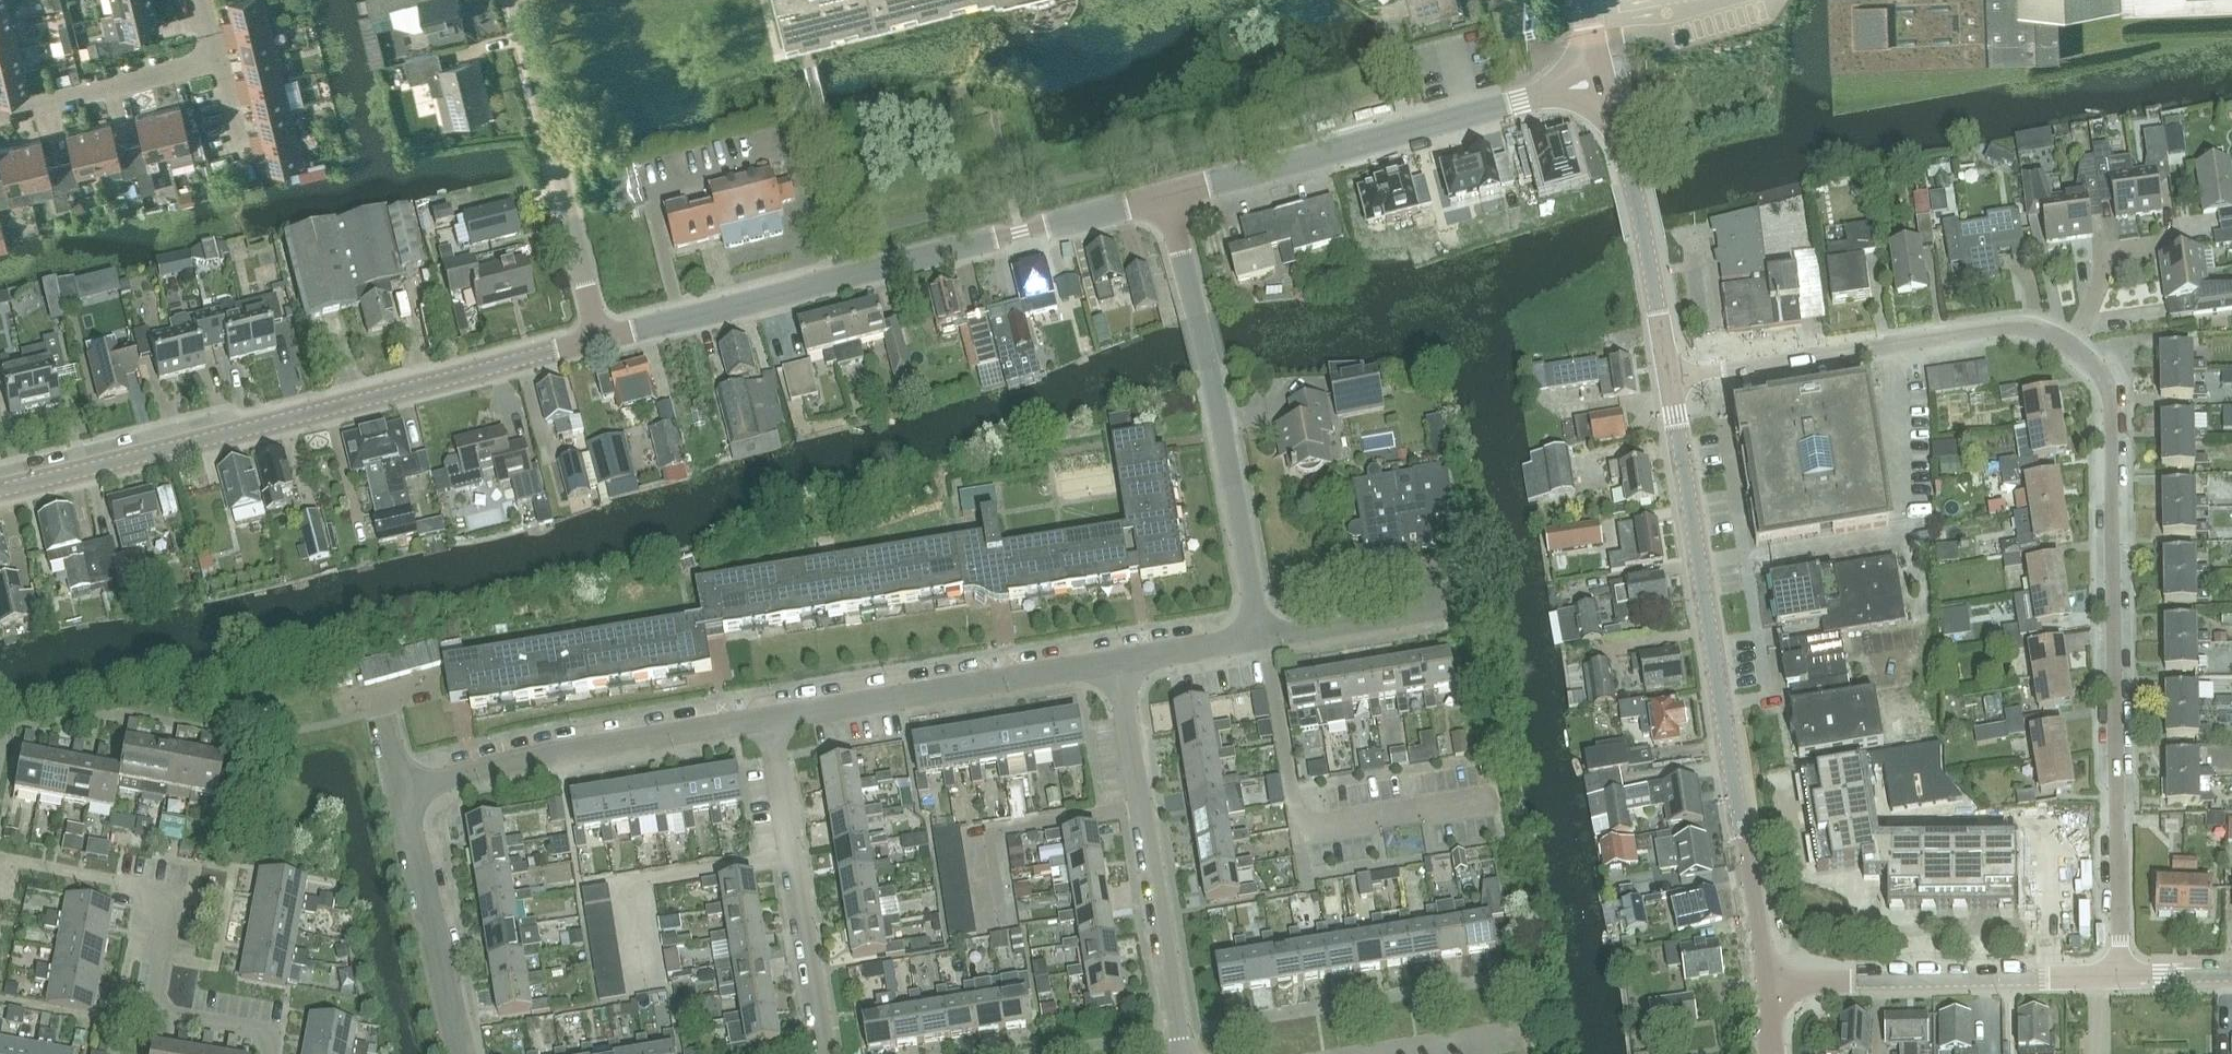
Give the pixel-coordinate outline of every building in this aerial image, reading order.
[(59,0),(51,0),(53,9),(61,7),(59,0)] [(113,12),(152,3),(151,0),(110,0),(113,12)] [(268,23),(262,0),(237,0),(227,2),(231,19),(221,21),(224,33),(268,23)] [(371,18),(390,12),(394,25),(414,31),(424,29),(423,27),(425,26),(426,29),(463,20),(458,0),(421,0),(413,2),(413,0),(366,0),(371,18)] [(788,43),(958,0),(777,0),(788,43)] [(1414,11),(1456,0),(1411,0),(1414,11)] [(1829,34),(1831,69),(1885,67),(2059,59),(2058,33),(2057,10),(2120,8),(2119,0),(1828,0),(1829,34)] [(158,27),(152,3),(113,12),(119,35),(108,38),(111,52),(144,44),(141,31),(158,27)] [(7,6),(0,7),(0,30),(12,27),(7,6)] [(268,23),(224,33),(228,46),(237,44),(241,59),(275,51),(268,23)] [(60,39),(68,37),(65,24),(57,26),(60,39)] [(12,27),(0,30),(0,54),(18,49),(12,27)] [(72,50),(68,37),(60,39),(63,53),(72,50)] [(18,49),(0,54),(0,77),(23,71),(18,49)] [(275,51),(241,59),(245,76),(235,78),(238,89),(282,79),(275,51)] [(425,69),(441,65),(439,53),(404,61),(410,84),(427,80),(425,69)] [(453,126),(488,118),(475,62),(440,70),(453,126)] [(71,83),(79,81),(76,68),(68,70),(71,83)] [(23,71),(0,77),(0,100),(28,93),(23,71)] [(255,116),(289,108),(282,79),(238,89),(241,102),(251,100),(255,116)] [(157,111),(167,153),(189,147),(192,159),(205,156),(198,128),(186,131),(179,105),(157,111)] [(296,136),(289,108),(255,116),(259,131),(249,134),(252,147),(296,136)] [(156,156),(167,153),(157,111),(135,116),(141,142),(129,145),(135,173),(158,167),(156,156)] [(122,176),(135,173),(129,145),(116,148),(110,122),(88,128),(98,170),(120,164),(122,176)] [(76,175),(98,170),(88,128),(65,133),(72,159),(59,162),(66,190),(79,186),(76,175)] [(2145,171),(2133,173),(2139,216),(2162,213),(2158,180),(2170,178),(2165,144),(2163,131),(2144,133),(2147,156),(2145,171)] [(1543,152),(1528,156),(1536,184),(1551,180),(1554,194),(1588,185),(1575,134),(1541,143),(1543,152)] [(303,165),(296,136),(252,147),(255,158),(265,156),(269,173),(303,165)] [(18,145),(28,187),(50,181),(53,193),(66,190),(59,162),(47,165),(40,139),(18,145)] [(9,203),(7,192),(28,187),(18,145),(0,149),(0,166),(2,176),(0,177),(0,206),(9,203)] [(2107,146),(2093,148),(2096,173),(2099,190),(2112,188),(2114,203),(2116,219),(2139,216),(2133,173),(2115,175),(2113,164),(2110,164),(2107,146)] [(1492,163),(1490,156),(1441,169),(1451,207),(1500,194),(1499,190),(1514,186),(1507,159),(1492,163)] [(2231,223),(2231,177),(2230,161),(2197,165),(2204,214),(2218,212),(2220,224),(2231,223)] [(686,201),(664,206),(674,249),(722,237),(725,248),(784,233),(780,216),(784,215),(782,204),(795,201),(790,180),(776,183),(771,162),(758,166),(760,176),(709,188),(714,208),(689,214),(686,201)] [(323,165),(314,167),(297,171),(300,181),(326,175),(323,165)] [(2043,172),(2023,175),(2028,214),(2042,212),(2047,243),(2070,240),(2064,197),(2052,199),(2043,172)] [(2076,195),(2064,197),(2070,240),(2093,237),(2088,205),(2101,204),(2099,190),(2096,173),(2078,176),(2078,180),(2076,195)] [(1408,179),(1359,190),(1369,228),(1418,216),(1417,212),(1432,208),(1424,181),(1409,184),(1408,179)] [(1934,244),(1929,208),(1927,192),(1913,194),(1916,219),(1920,241),(1890,245),(1897,294),(1927,290),(1921,246),(1934,244)] [(1272,214),(1280,246),(1292,243),(1294,254),(1344,241),(1332,198),(1272,214)] [(471,245),(516,233),(509,204),(463,216),(471,245)] [(425,207),(416,210),(421,230),(431,227),(425,207)] [(419,265),(405,208),(386,213),(385,208),(334,222),(284,236),(305,319),(360,304),(368,333),(393,326),(386,297),(391,295),(388,281),(402,277),(401,270),(419,265)] [(433,224),(450,219),(447,209),(431,213),(433,224)] [(1759,211),(1715,222),(1719,252),(1763,247),(1759,211)] [(1957,221),(1944,223),(1950,265),(1962,263),(1965,278),(1966,278),(1967,283),(2000,277),(1997,262),(2026,256),(2018,211),(1988,216),(1990,223),(1958,229),(1957,221)] [(1269,249),(1280,246),(1272,214),(1240,222),(1247,248),(1230,252),(1238,282),(1275,272),(1269,249)] [(1863,254),(1878,252),(1875,225),(1845,229),(1848,245),(1828,248),(1830,266),(1827,267),(1833,303),(1869,298),(1863,254)] [(2216,247),(2231,245),(2231,231),(2214,234),(2216,247)] [(445,262),(465,256),(462,244),(441,249),(445,262)] [(1110,284),(1125,280),(1116,246),(1087,254),(1100,305),(1114,302),(1110,284)] [(1763,247),(1719,252),(1722,282),(1757,277),(1767,276),(1766,273),(1764,255),(1763,247)] [(197,248),(184,257),(192,270),(206,261),(197,248)] [(2163,279),(2206,272),(2203,250),(2160,256),(2163,279)] [(444,265),(447,278),(445,278),(450,293),(472,287),(477,308),(511,300),(510,295),(531,289),(523,259),(475,272),(472,258),(444,265)] [(1808,283),(1819,282),(1816,260),(1805,261),(1808,283)] [(1022,302),(1025,317),(1034,315),(1032,309),(1056,302),(1054,295),(1055,294),(1046,261),(1013,270),(1022,302)] [(1127,272),(1136,310),(1158,305),(1148,267),(1127,272)] [(1757,283),(1723,287),(1729,335),(1775,329),(1801,325),(1798,298),(1800,298),(1797,269),(1768,272),(1766,273),(1767,276),(1757,277),(1757,283)] [(114,272),(72,283),(77,300),(119,290),(114,272)] [(2206,272),(2163,279),(2166,302),(2191,298),(2194,315),(2231,310),(2231,284),(2207,283),(2206,272)] [(1055,285),(1060,306),(1081,302),(1077,280),(1055,285)] [(77,303),(77,300),(72,283),(72,281),(57,285),(59,296),(62,307),(77,303)] [(929,392),(985,378),(1002,374),(986,314),(969,318),(960,284),(954,285),(929,291),(939,330),(940,330),(942,340),(957,336),(958,341),(919,351),(929,392)] [(242,313),(252,355),(275,349),(269,324),(281,321),(275,296),(261,299),(263,308),(242,313)] [(411,302),(394,303),(395,342),(412,341),(411,302)] [(1041,374),(1025,317),(1022,302),(988,311),(1008,383),(1041,374)] [(211,339),(210,339),(213,348),(225,345),(230,361),(252,355),(242,313),(240,306),(237,306),(233,304),(224,306),(222,309),(204,314),(211,339)] [(852,311),(860,344),(885,337),(895,377),(911,373),(897,317),(882,321),(878,304),(852,311)] [(864,361),(860,344),(852,311),(826,318),(834,350),(847,347),(852,364),(864,361)] [(198,343),(210,339),(211,339),(204,314),(187,318),(183,316),(174,318),(173,321),(168,322),(171,331),(182,373),(205,367),(198,343)] [(837,364),(834,350),(826,318),(800,325),(808,357),(823,353),(826,367),(837,364)] [(1591,337),(1613,335),(1613,324),(1590,325),(1591,337)] [(159,379),(182,373),(171,331),(149,337),(147,329),(133,332),(140,358),(152,354),(159,379)] [(24,365),(35,410),(59,404),(52,373),(64,370),(56,336),(42,339),(44,348),(36,350),(38,361),(24,365)] [(748,374),(756,372),(747,339),(720,346),(728,379),(729,379),(730,384),(750,379),(748,374)] [(2199,341),(2200,360),(2230,359),(2229,339),(2199,341)] [(123,376),(137,372),(130,347),(113,352),(112,349),(88,356),(99,399),(127,392),(123,376)] [(2161,373),(2205,372),(2204,363),(2193,363),(2192,347),(2160,347),(2161,373)] [(35,410),(24,365),(10,368),(7,357),(0,358),(0,385),(3,384),(11,416),(35,410)] [(1587,362),(1537,369),(1540,385),(1561,382),(1562,388),(1591,384),(1591,383),(1601,382),(1604,399),(1636,394),(1631,360),(1598,364),(1599,365),(1588,367),(1587,362)] [(796,365),(805,399),(818,395),(810,361),(796,365)] [(611,376),(598,379),(603,400),(616,397),(620,410),(656,401),(653,388),(647,362),(610,371),(611,376)] [(1976,364),(1979,387),(1991,385),(1987,362),(1976,364)] [(1979,387),(1976,364),(1963,366),(1967,389),(1979,387)] [(792,402),(805,399),(796,365),(783,368),(792,402)] [(1963,366),(1951,368),(1954,391),(1967,389),(1963,366)] [(1954,391),(1951,368),(1939,370),(1942,392),(1954,391)] [(1930,394),(1942,392),(1939,370),(1927,372),(1930,394)] [(762,374),(763,380),(717,392),(734,459),(781,446),(775,424),(784,421),(775,392),(778,391),(774,372),(762,374)] [(2205,397),(2205,372),(2161,373),(2161,398),(2193,398),(2193,397),(2205,397)] [(1365,373),(1330,380),(1337,418),(1383,409),(1376,374),(1366,376),(1365,373)] [(573,418),(564,383),(538,390),(547,424),(554,422),(558,437),(573,434),(569,419),(573,418)] [(2016,387),(1999,390),(2001,402),(2018,399),(2016,387)] [(1798,399),(1734,410),(1756,546),(1820,536),(1819,528),(1832,526),(1833,534),(1889,525),(1867,388),(1811,397),(1812,405),(1799,408),(1798,399)] [(2029,428),(2061,422),(2056,391),(2024,396),(2029,428)] [(1325,434),(1332,433),(1325,397),(1290,404),(1294,422),(1275,426),(1282,458),(1288,457),(1291,472),(1331,464),(1325,434)] [(663,426),(650,429),(660,472),(662,472),(665,484),(689,478),(670,403),(660,406),(659,408),(663,426)] [(1581,446),(1625,439),(1621,412),(1576,420),(1581,446)] [(2162,442),(2194,441),(2206,440),(2206,432),(2194,432),(2193,416),(2161,416),(2162,442)] [(2066,454),(2061,422),(2029,428),(2034,459),(2066,454)] [(1362,428),(1365,452),(1394,448),(1391,424),(1362,428)] [(384,477),(389,497),(403,493),(399,472),(412,468),(402,425),(373,432),(384,477)] [(456,442),(460,459),(448,462),(445,466),(447,471),(432,475),(437,493),(451,489),(456,492),(467,489),(480,486),(483,481),(481,472),(496,468),(500,483),(511,480),(516,505),(544,498),(536,467),(530,468),(524,443),(507,447),(503,430),(456,442)] [(384,477),(373,432),(345,439),(355,482),(367,479),(376,518),(374,518),(380,544),(399,539),(393,514),(389,497),(384,477)] [(1139,577),(1185,570),(1166,449),(1156,450),(1153,432),(1112,438),(1115,457),(1121,458),(1133,534),(1139,577)] [(639,490),(626,435),(588,445),(599,487),(606,486),(609,498),(639,490)] [(2194,441),(2162,442),(2162,467),(2194,467),(2194,466),(2207,466),(2206,457),(2194,457),(2194,441)] [(1538,499),(1575,492),(1568,449),(1530,454),(1538,499)] [(285,509),(281,493),(294,490),(285,454),(257,461),(267,496),(264,497),(267,513),(275,511),(285,509)] [(582,456),(562,461),(571,499),(591,494),(582,456)] [(2001,473),(2018,471),(2016,459),(1999,461),(2001,473)] [(1627,506),(1654,502),(1648,464),(1622,468),(1621,463),(1609,465),(1612,483),(1623,481),(1627,506)] [(247,464),(222,471),(232,512),(248,508),(251,520),(262,518),(247,464)] [(1349,532),(1349,534),(1350,536),(1352,538),(1354,539),(1357,539),(1359,539),(1363,539),(1364,543),(1361,544),(1367,577),(1413,568),(1408,539),(1417,537),(1417,541),(1420,545),(1423,547),(1427,547),(1430,545),(1432,542),(1433,539),(1429,516),(1454,512),(1446,466),(1413,471),(1413,473),(1382,478),(1382,473),(1381,471),(1378,469),(1375,468),(1373,469),(1371,470),(1369,471),(1368,474),(1368,475),(1368,478),(1353,480),(1361,525),(1356,526),(1353,527),(1351,529),(1350,530),(1349,532)] [(2020,484),(2018,471),(2001,473),(2004,486),(2020,484)] [(2031,511),(2063,506),(2058,474),(2026,479),(2031,511)] [(2163,510),(2195,510),(2207,510),(2207,501),(2195,501),(2194,484),(2163,485),(2163,510)] [(115,525),(119,539),(122,551),(149,544),(145,532),(155,530),(151,516),(157,514),(150,489),(107,500),(113,525),(115,525)] [(2068,537),(2063,506),(2031,511),(2035,542),(2068,537)] [(104,583),(95,543),(80,547),(71,509),(38,517),(47,554),(65,550),(68,560),(63,562),(70,591),(90,587),(89,586),(104,583)] [(393,514),(399,539),(418,535),(412,510),(393,514)] [(2195,526),(2195,510),(2163,510),(2163,536),(2195,536),(2195,534),(2207,535),(2207,526),(2195,526)] [(309,561),(329,556),(317,511),(298,516),(309,561)] [(717,580),(696,584),(702,623),(703,631),(725,628),(723,631),(964,591),(963,588),(1006,581),(1009,599),(1139,577),(1133,534),(1004,554),(998,514),(982,517),(986,541),(718,586),(717,580)] [(1625,567),(1664,560),(1657,520),(1618,527),(1622,555),(1609,557),(1611,573),(1626,571),(1625,567)] [(1598,526),(1546,534),(1550,556),(1601,548),(1598,526)] [(9,568),(0,529),(0,570),(9,568)] [(112,558),(113,558),(109,539),(95,543),(104,583),(107,602),(108,607),(119,605),(114,580),(117,579),(112,558)] [(139,552),(113,558),(112,558),(117,579),(117,584),(124,583),(126,595),(146,592),(144,579),(139,552)] [(2164,577),(2196,577),(2208,576),(2208,568),(2196,568),(2195,552),(2164,552),(2164,577)] [(2020,555),(2003,558),(2005,570),(2022,568),(2020,555)] [(2032,595),(2065,590),(2060,558),(2027,563),(2032,595)] [(1906,623),(1896,559),(1770,580),(1778,628),(1822,620),(1824,637),(1906,623)] [(19,574),(0,579),(0,578),(0,626),(38,617),(32,592),(23,594),(19,574)] [(1632,613),(1667,607),(1663,576),(1610,585),(1613,600),(1630,597),(1632,613)] [(2196,577),(2164,577),(2164,603),(2196,603),(2196,602),(2208,602),(2208,593),(2196,592),(2196,577)] [(2070,621),(2065,590),(2032,595),(2037,626),(2070,621)] [(1575,610),(1549,615),(1555,646),(1603,638),(1597,606),(1575,610)] [(1942,613),(1945,635),(1962,633),(1959,611),(1942,613)] [(2222,612),(2222,625),(2231,625),(2231,612),(2222,612)] [(2165,645),(2197,644),(2209,644),(2209,636),(2197,636),(2196,619),(2165,619),(2165,645)] [(469,699),(470,708),(709,668),(703,631),(702,623),(465,662),(464,658),(443,661),(450,702),(469,699)] [(2005,641),(2021,638),(2020,626),(2003,629),(2005,641)] [(2000,631),(1987,633),(1989,642),(2002,639),(2000,631)] [(1798,759),(1822,755),(1852,750),(1884,745),(1875,694),(1851,698),(1848,678),(1841,635),(1781,645),(1788,688),(1792,687),(1795,711),(1791,711),(1794,726),(1789,734),(1795,740),(1798,759)] [(2023,651),(2021,638),(2005,641),(2007,653),(2023,651)] [(432,665),(443,661),(438,641),(426,643),(432,665)] [(2034,678),(2067,673),(2062,642),(2030,647),(2034,678)] [(420,668),(432,665),(426,643),(414,646),(420,668)] [(2197,670),(2197,644),(2165,645),(2166,671),(2197,670)] [(409,671),(420,668),(414,646),(402,649),(409,671)] [(409,671),(402,649),(391,652),(397,674),(409,671)] [(1646,690),(1683,684),(1677,651),(1641,656),(1631,658),(1634,674),(1643,672),(1646,690)] [(391,652),(379,655),(386,678),(397,674),(391,652)] [(1428,692),(1424,692),(1426,710),(1436,709),(1433,691),(1451,688),(1454,705),(1462,703),(1460,689),(1455,689),(1455,687),(1456,687),(1450,654),(1422,658),(1428,692)] [(386,678),(379,655),(368,658),(374,681),(386,678)] [(374,681),(368,658),(357,661),(363,684),(374,681)] [(1401,696),(1396,697),(1399,714),(1409,713),(1406,695),(1424,692),(1428,692),(1422,658),(1395,662),(1401,696)] [(1373,700),(1369,701),(1372,719),(1382,717),(1379,699),(1396,697),(1401,696),(1395,662),(1368,667),(1373,700)] [(1593,705),(1615,702),(1610,664),(1589,667),(1593,705)] [(1352,704),(1369,701),(1373,700),(1368,667),(1341,671),(1346,705),(1342,705),(1345,723),(1355,721),(1352,704)] [(1346,705),(1341,671),(1314,675),(1319,709),(1315,709),(1318,727),(1345,723),(1342,705),(1346,705)] [(2071,705),(2067,673),(2034,678),(2039,710),(2071,705)] [(1314,675),(1286,680),(1291,712),(1287,713),(1290,732),(1291,732),(1300,730),(1301,730),(1318,727),(1315,709),(1319,709),(1314,675)] [(2166,712),(2198,712),(2210,712),(2210,701),(2197,701),(2197,686),(2166,687),(2166,712)] [(1267,705),(1265,692),(1251,694),(1253,707),(1267,705)] [(1643,701),(1619,705),(1621,723),(1650,719),(1654,746),(1680,742),(1679,731),(1687,730),(1686,725),(1689,723),(1687,716),(1684,714),(1683,710),(1679,711),(1677,700),(1644,705),(1643,701)] [(1212,730),(1213,734),(1231,731),(1229,721),(1211,724),(1208,702),(1174,707),(1179,735),(1212,730)] [(2004,712),(2006,725),(2024,722),(2021,709),(2004,712)] [(2198,712),(2166,712),(2167,738),(2198,738),(2198,736),(2211,736),(2211,728),(2198,728),(2198,712)] [(1078,714),(1050,719),(1055,752),(1052,753),(1055,771),(1064,769),(1062,751),(1083,748),(1078,714)] [(1028,757),(1024,757),(1027,775),(1037,774),(1034,756),(1052,753),(1055,752),(1050,719),(1023,723),(1028,757)] [(124,738),(118,769),(116,780),(117,780),(141,785),(149,743),(134,740),(138,722),(129,720),(126,739),(124,738)] [(2024,722),(2006,725),(2008,738),(2026,735),(2024,722)] [(1007,760),(1024,757),(1028,757),(1023,723),(996,728),(1001,761),(997,762),(1000,780),(1010,778),(1007,760)] [(163,800),(166,789),(173,749),(158,746),(162,727),(153,725),(149,743),(141,785),(139,795),(163,800)] [(2036,762),(2068,757),(2063,726),(2031,731),(2036,762)] [(980,765),(997,762),(1001,761),(996,728),(969,732),(974,766),(970,766),(973,784),(983,782),(980,765)] [(177,730),(173,749),(166,789),(190,794),(197,753),(183,750),(187,732),(177,730)] [(1216,751),(1213,734),(1212,730),(1179,735),(1183,762),(1216,757),(1217,761),(1235,759),(1233,748),(1216,751)] [(13,791),(37,795),(45,755),(29,752),(33,733),(25,732),(21,751),(20,751),(13,791)] [(953,769),(970,766),(974,766),(969,732),(941,736),(947,770),(943,771),(946,789),(955,787),(953,769)] [(197,753),(190,794),(214,799),(222,758),(208,755),(211,736),(201,734),(197,753)] [(926,773),(943,771),(947,770),(941,736),(913,741),(918,773),(915,774),(918,793),(919,800),(929,799),(928,791),(926,773)] [(48,737),(45,755),(37,795),(63,800),(70,760),(54,757),(58,739),(48,737)] [(87,805),(94,765),(79,762),(83,743),(74,742),(70,760),(63,800),(87,805)] [(112,810),(117,780),(116,780),(118,769),(104,767),(107,747),(98,746),(94,765),(87,805),(112,810)] [(1941,747),(1933,748),(1934,762),(1941,761),(1941,747)] [(1410,764),(1422,762),(1419,748),(1408,750),(1410,764)] [(1933,748),(1926,749),(1927,763),(1934,762),(1933,748)] [(1926,749),(1918,751),(1920,764),(1927,763),(1926,749)] [(1628,769),(1625,750),(1586,757),(1589,776),(1628,769)] [(1918,751),(1910,752),(1912,765),(1920,764),(1918,751)] [(1910,752),(1903,753),(1904,767),(1912,765),(1910,752)] [(1903,753),(1895,754),(1897,768),(1904,767),(1903,753)] [(1895,754),(1888,756),(1890,769),(1897,768),(1895,754)] [(2167,780),(2199,779),(2211,779),(2211,770),(2199,771),(2199,754),(2167,754),(2167,780)] [(1888,756),(1879,757),(1881,771),(1890,769),(1888,756)] [(1221,785),(1222,789),(1239,787),(1238,777),(1220,779),(1217,761),(1216,757),(1183,762),(1187,791),(1221,785)] [(1879,757),(1871,758),(1872,764),(1873,772),(1881,771),(1879,757)] [(2073,789),(2068,757),(2036,762),(2041,794),(2073,789)] [(859,787),(859,790),(877,788),(877,785),(893,783),(891,774),(875,776),(876,778),(858,780),(854,759),(821,764),(825,792),(859,787)] [(1872,764),(1798,777),(1809,855),(1862,848),(1871,876),(1899,876),(1900,916),(2022,915),(2019,831),(1882,835),(1873,772),(1872,764)] [(1941,766),(1933,767),(1934,780),(1945,778),(1941,773),(1941,766)] [(1933,767),(1925,769),(1927,781),(1932,780),(1934,780),(1933,767)] [(1925,769),(1917,770),(1918,782),(1927,781),(1925,769)] [(1917,770),(1908,772),(1909,784),(1918,782),(1917,770)] [(713,809),(709,809),(712,827),(718,826),(722,825),(719,808),(741,804),(736,771),(708,775),(713,809)] [(1908,772),(1900,773),(1901,785),(1904,785),(1909,784),(1908,772)] [(1900,773),(1890,775),(1892,787),(1901,785),(1900,773)] [(686,813),(682,814),(685,831),(695,830),(692,812),(709,809),(713,809),(708,775),(681,779),(686,813)] [(1600,776),(1585,778),(1595,835),(1630,828),(1624,790),(1603,794),(1600,776)] [(1934,780),(1932,780),(1936,811),(1968,806),(1945,778),(1934,780)] [(659,817),(655,818),(658,836),(668,834),(665,816),(682,814),(686,813),(681,779),(654,784),(659,817)] [(1695,779),(1649,786),(1652,810),(1665,808),(1668,825),(1702,820),(1695,779)] [(2199,795),(2199,779),(2167,780),(2168,805),(2199,805),(2212,805),(2212,795),(2199,795)] [(1927,781),(1918,782),(1922,812),(1936,811),(1932,780),(1927,781)] [(1909,784),(1904,785),(1909,814),(1922,812),(1918,782),(1909,784)] [(638,821),(655,818),(659,817),(654,784),(626,788),(632,822),(628,822),(630,840),(640,839),(638,821)] [(1224,807),(1222,789),(1221,785),(1187,791),(1192,818),(1225,812),(1226,817),(1244,814),(1242,804),(1224,807)] [(1901,785),(1892,787),(1897,816),(1909,814),(1904,785),(1901,785)] [(862,808),(859,790),(859,787),(825,792),(829,819),(863,814),(864,818),(881,815),(880,805),(862,808)] [(610,825),(628,822),(632,822),(626,788),(599,793),(604,826),(600,827),(603,845),(605,844),(608,857),(617,855),(614,841),(613,841),(610,825)] [(2018,808),(2035,805),(2033,792),(2016,795),(2018,808)] [(583,830),(600,827),(604,826),(599,793),(571,797),(576,828),(573,829),(576,849),(586,847),(583,830)] [(1283,793),(1270,795),(1272,806),(1285,804),(1283,793)] [(551,824),(565,822),(562,801),(549,803),(551,824)] [(981,822),(979,805),(953,809),(955,826),(981,822)] [(1230,840),(1230,844),(1248,841),(1247,831),(1229,834),(1226,817),(1225,812),(1192,818),(1196,845),(1230,840)] [(867,842),(868,846),(886,843),(884,833),(866,836),(864,818),(863,814),(829,819),(834,847),(867,842)] [(186,820),(161,815),(157,837),(182,841),(186,820)] [(504,844),(505,848),(523,845),(521,835),(503,838),(499,816),(466,822),(471,850),(504,844)] [(150,836),(152,822),(137,819),(134,833),(150,836)] [(1064,839),(1067,856),(1068,860),(1101,855),(1097,827),(1065,832),(1064,829),(1045,832),(1047,842),(1064,839)] [(933,832),(935,846),(962,842),(959,828),(933,832)] [(78,852),(81,837),(66,834),(63,849),(78,852)] [(1706,836),(1662,843),(1655,845),(1659,870),(1679,867),(1681,879),(1712,874),(1706,836)] [(1233,861),(1230,844),(1230,840),(1196,845),(1201,872),(1234,867),(1235,871),(1253,868),(1251,858),(1233,861)] [(1623,840),(1601,844),(1605,869),(1627,866),(1623,840)] [(872,869),(872,873),(890,870),(890,869),(905,866),(904,859),(891,861),(891,862),(889,862),(889,860),(871,863),(868,846),(867,842),(834,847),(838,874),(872,869)] [(937,860),(964,856),(962,842),(935,846),(937,860)] [(509,871),(509,875),(527,872),(525,862),(508,865),(505,848),(504,844),(471,850),(475,877),(509,871)] [(1069,866),(1071,883),(1072,887),(1105,882),(1101,855),(1068,860),(1067,856),(1049,859),(1051,869),(1069,866)] [(966,869),(964,856),(937,860),(939,873),(966,869)] [(2173,859),(2173,872),(2185,873),(2186,860),(2173,859)] [(1023,883),(1048,883),(1047,860),(1022,861),(1023,883)] [(2186,860),(2185,873),(2197,873),(2198,860),(2186,860)] [(551,886),(574,882),(571,865),(549,869),(551,886)] [(1234,867),(1201,872),(1205,900),(1237,895),(1238,898),(1257,895),(1255,885),(1237,888),(1235,871),(1234,867)] [(876,896),(877,900),(894,897),(893,887),(875,890),(872,873),(872,869),(838,874),(842,902),(876,896)] [(968,882),(966,869),(939,873),(941,886),(968,882)] [(255,898),(316,909),(318,901),(300,898),(303,879),(261,871),(255,898)] [(513,898),(514,902),(532,899),(531,898),(539,897),(538,892),(530,893),(530,889),(512,892),(509,875),(509,871),(475,877),(480,904),(513,898)] [(1369,874),(1356,877),(1359,898),(1372,896),(1369,874)] [(719,888),(722,905),(723,909),(756,904),(752,876),(719,881),(719,878),(700,881),(702,891),(719,888)] [(2157,881),(2156,914),(2184,915),(2185,882),(2157,881)] [(970,896),(968,882),(941,886),(944,900),(970,896)] [(1073,894),(1076,911),(1076,915),(1110,909),(1105,882),(1072,887),(1071,883),(1053,886),(1055,896),(1073,894)] [(1462,920),(1467,954),(1495,949),(1490,917),(1503,915),(1497,882),(1496,882),(1496,884),(1485,886),(1483,917),(1466,919),(1462,920)] [(2185,882),(2184,915),(2211,916),(2212,883),(2185,882)] [(582,891),(585,906),(609,902),(606,887),(582,891)] [(1715,891),(1682,898),(1671,901),(1679,931),(1722,920),(1715,891)] [(66,896),(66,898),(63,914),(45,911),(44,919),(105,930),(110,904),(66,896)] [(881,927),(891,926),(899,925),(897,915),(879,917),(877,900),(876,896),(842,902),(847,929),(880,923),(881,927)] [(972,909),(970,896),(944,900),(946,913),(972,909)] [(314,917),(316,909),(255,898),(250,924),(293,932),(296,914),(314,917)] [(518,927),(518,931),(536,928),(536,927),(558,924),(557,916),(535,919),(535,918),(517,921),(514,902),(513,898),(480,904),(484,932),(518,927)] [(1624,926),(1646,922),(1642,900),(1620,904),(1624,926)] [(609,904),(609,902),(585,906),(587,922),(613,918),(611,904),(609,904)] [(1462,920),(1466,919),(1463,902),(1436,906),(1438,924),(1434,924),(1440,958),(1467,954),(1462,920)] [(723,909),(722,905),(704,908),(706,918),(724,915),(727,933),(727,936),(761,931),(756,904),(723,909)] [(1438,924),(1436,906),(1426,907),(1429,925),(1411,928),(1407,929),(1413,962),(1440,958),(1434,924),(1438,924)] [(974,923),(972,909),(946,913),(948,927),(974,923)] [(1076,915),(1076,911),(1058,913),(1059,923),(1077,921),(1080,938),(1080,942),(1114,937),(1110,909),(1076,915)] [(1407,929),(1411,928),(1408,910),(1398,912),(1401,929),(1384,932),(1380,933),(1385,966),(1413,962),(1407,929)] [(1374,934),(1357,937),(1353,937),(1358,971),(1385,966),(1380,933),(1384,932),(1381,914),(1371,916),(1374,934)] [(615,931),(613,918),(587,922),(589,935),(615,931)] [(60,930),(57,947),(56,949),(100,957),(105,930),(44,919),(42,927),(60,930)] [(1347,938),(1329,941),(1325,942),(1330,975),(1358,971),(1353,937),(1357,937),(1354,919),(1344,920),(1347,938)] [(880,923),(847,929),(851,957),(883,952),(884,955),(903,952),(901,942),(884,945),(883,942),(893,940),(891,926),(881,927),(880,923)] [(974,923),(948,927),(950,940),(976,936),(974,923)] [(1325,942),(1329,941),(1326,923),(1316,925),(1319,943),(1301,945),(1298,946),(1303,979),(1330,975),(1325,942)] [(290,950),(293,932),(250,924),(245,950),(306,961),(307,953),(290,950)] [(522,954),(523,958),(559,952),(557,943),(539,946),(536,928),(518,931),(518,927),(484,932),(489,959),(522,954)] [(1292,947),(1274,950),(1270,950),(1276,984),(1303,979),(1298,946),(1301,945),(1299,927),(1289,929),(1292,947)] [(615,931),(589,935),(591,949),(617,945),(615,931)] [(727,936),(727,933),(709,936),(711,945),(729,943),(731,960),(732,964),(765,958),(761,931),(727,936)] [(1264,951),(1247,954),(1243,954),(1248,988),(1276,984),(1270,950),(1274,950),(1271,932),(1261,933),(1264,951)] [(1006,936),(1010,960),(1022,958),(1017,934),(1006,936)] [(1221,992),(1248,988),(1243,954),(1247,954),(1244,936),(1234,938),(1237,955),(1215,959),(1221,992)] [(1080,942),(1080,938),(1062,941),(1063,951),(1081,948),(1084,965),(1085,969),(1118,964),(1114,937),(1080,942)] [(1723,973),(1725,969),(1724,962),(1720,959),(1718,943),(1681,949),(1681,944),(1666,947),(1669,970),(1684,967),(1686,983),(1723,977),(1723,973)] [(617,945),(591,949),(593,962),(619,958),(617,945)] [(56,949),(56,952),(53,967),(36,964),(34,971),(95,983),(100,957),(56,949)] [(304,969),(306,961),(245,950),(240,976),(283,985),(287,966),(304,969)] [(527,981),(527,985),(545,982),(545,980),(544,974),(544,972),(526,975),(523,958),(522,954),(489,959),(493,986),(527,981)] [(678,955),(662,955),(663,982),(681,981),(681,998),(714,997),(714,974),(678,975),(678,955)] [(621,971),(619,958),(593,962),(595,976),(621,971)] [(732,964),(731,960),(714,963),(715,973),(733,970),(736,987),(737,991),(770,985),(765,958),(732,964)] [(1085,969),(1084,965),(1066,968),(1068,978),(1085,975),(1089,996),(1083,996),(1086,1011),(1111,1007),(1109,994),(1122,992),(1118,964),(1085,969)] [(562,968),(551,970),(551,972),(552,977),(563,975),(562,968)] [(90,1011),(95,983),(34,971),(33,979),(50,982),(46,1002),(90,1011)] [(623,985),(621,971),(595,976),(598,989),(623,985)] [(998,996),(1003,1030),(1031,1025),(1026,993),(1029,992),(1026,973),(1016,975),(1019,993),(1002,995),(998,996)] [(998,996),(1002,995),(999,978),(989,979),(992,997),(975,1000),(971,1000),(976,1034),(1003,1030),(998,996)] [(530,1002),(527,985),(527,981),(493,986),(498,1014),(530,1009),(531,1012),(550,1009),(548,999),(530,1002)] [(965,1001),(948,1004),(944,1005),(949,1038),(976,1034),(971,1000),(975,1000),(972,982),(962,984),(965,1001)] [(623,985),(598,989),(600,1002),(625,998),(623,985)] [(738,997),(740,1014),(741,1018),(775,1012),(770,985),(737,991),(736,987),(718,990),(720,1000),(738,997)] [(944,1005),(948,1004),(945,986),(935,988),(938,1006),(920,1009),(916,1009),(922,1043),(949,1038),(944,1005)] [(916,1009),(920,1009),(917,991),(908,992),(910,1010),(893,1013),(889,1014),(895,1047),(922,1043),(916,1009)] [(889,1014),(893,1013),(890,995),(880,997),(883,1015),(861,1018),(867,1052),(895,1047),(889,1014)] [(1692,996),(1648,1004),(1653,1030),(1697,1023),(1692,996)] [(740,1014),(723,1017),(724,1027),(742,1024),(746,1045),(730,1047),(731,1053),(763,1053),(761,1043),(779,1040),(775,1012),(741,1018),(740,1014)] [(2054,1038),(2049,1038),(2049,1013),(2019,1014),(2019,1049),(2020,1049),(2020,1053),(2055,1053),(2054,1038)] [(1978,1049),(1971,1049),(1970,1014),(1940,1015),(1941,1050),(1955,1050),(1955,1053),(1979,1053),(1978,1049)] [(306,1041),(365,1053),(367,1045),(349,1041),(353,1024),(311,1015),(306,1041)] [(1919,1045),(1928,1045),(1927,1015),(1886,1016),(1887,1046),(1899,1045),(1899,1053),(1920,1053),(1919,1045)] [(1871,1020),(1841,1018),(1840,1051),(1853,1052),(1853,1053),(1866,1053),(1869,1053),(1871,1020)] [(175,1047),(160,1044),(163,1025),(155,1024),(152,1043),(150,1043),(148,1053),(174,1053),(175,1047)] [(46,1030),(38,1029),(35,1047),(16,1043),(14,1053),(41,1053),(46,1030)] [(174,1053),(200,1053),(200,1052),(184,1049),(187,1030),(178,1029),(175,1047),(174,1053)] [(46,1030),(41,1053),(68,1053),(50,1050),(54,1032),(46,1030)] [(645,1053),(674,1053),(673,1050),(677,1050),(674,1031),(664,1032),(666,1050),(649,1053),(645,1053)] [(209,1053),(212,1035),(203,1033),(200,1052),(200,1053),(209,1053)] [(649,1053),(646,1035),(636,1036),(639,1053),(645,1053),(649,1053)] [(237,1040),(228,1038),(225,1053),(235,1053),(237,1040)] [(619,1039),(609,1041),(611,1053),(621,1053),(619,1039)] [(16,1043),(0,1040),(0,1053),(14,1053),(16,1043)] [(365,1053),(306,1041),(303,1053),(365,1053)] [(592,1043),(582,1045),(583,1053),(594,1053),(592,1043)]
